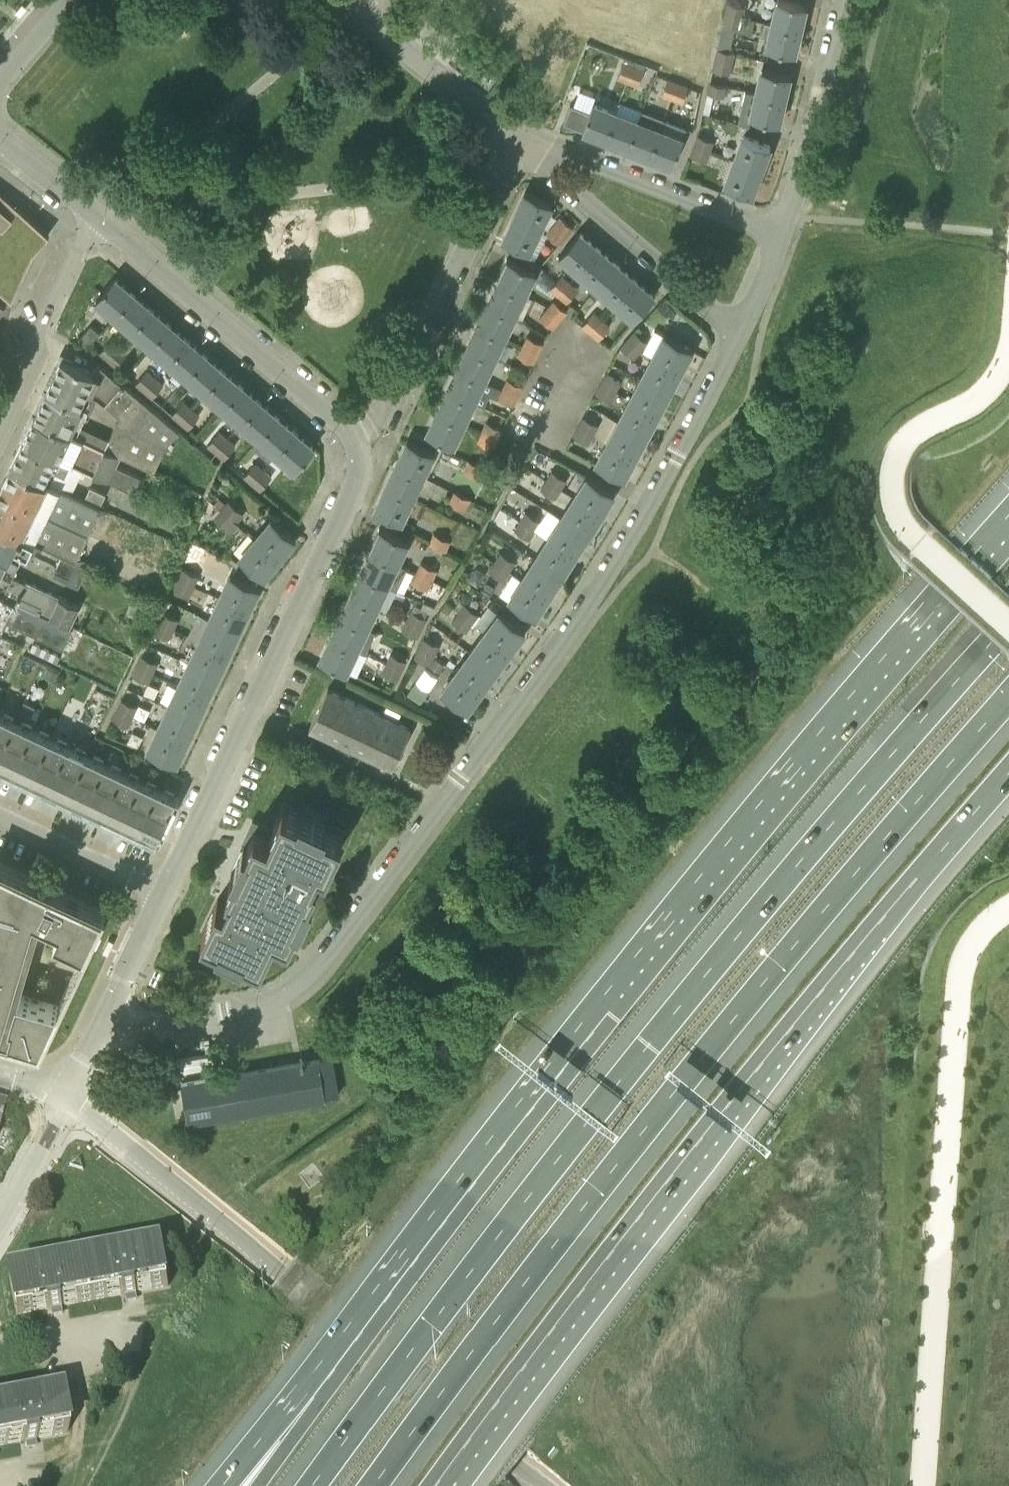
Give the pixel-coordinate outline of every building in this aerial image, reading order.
[(799,29),(805,6),(780,0),(777,0),(771,22),(799,29)] [(726,12),(744,16),(746,5),(728,1),(726,12)] [(720,34),(739,38),(744,16),(726,12),(720,34)] [(766,46),(794,52),(799,29),(771,22),(766,21),(763,34),(768,36),(766,46)] [(712,69),(730,73),(732,63),(714,58),(712,69)] [(618,79),(628,82),(634,64),(624,61),(618,79)] [(628,82),(638,86),(644,68),(634,64),(628,82)] [(755,92),(784,99),(789,76),(761,69),(755,92)] [(661,95),(672,99),(678,81),(668,78),(661,95)] [(672,99),(682,102),(688,85),(678,81),(672,99)] [(706,93),(725,96),(727,85),(709,81),(706,93)] [(784,99),(755,92),(750,116),(778,122),(784,99)] [(583,129),(605,137),(616,111),(620,102),(597,93),(583,129)] [(572,101),(566,120),(579,124),(585,105),(572,101)] [(628,146),(650,155),(664,119),(641,110),(638,119),(628,146)] [(605,137),(628,146),(638,119),(616,111),(605,137)] [(664,119),(650,155),(672,163),(686,127),(664,119)] [(693,144),(710,151),(714,140),(697,134),(693,144)] [(735,160),(760,170),(770,145),(744,135),(735,160)] [(689,154),(706,161),(710,151),(693,144),(689,154)] [(760,170),(735,160),(725,184),(751,194),(760,170)] [(12,298),(34,251),(49,233),(0,191),(0,288),(12,298)] [(515,215),(540,227),(551,203),(526,192),(515,215)] [(540,227),(515,215),(503,239),(530,252),(526,258),(543,266),(546,259),(537,255),(547,233),(546,233),(547,233),(539,230),(540,227)] [(559,244),(573,227),(561,216),(546,233),(559,244)] [(559,256),(577,272),(597,248),(579,233),(559,256)] [(577,272),(596,288),(616,264),(597,248),(577,272)] [(499,281),(525,293),(535,272),(509,259),(499,281)] [(596,288),(614,304),(635,280),(616,264),(596,288)] [(550,287),(558,294),(570,281),(562,273),(550,287)] [(96,299),(114,314),(132,293),(114,277),(96,299)] [(635,280),(614,304),(609,309),(627,324),(632,318),(633,319),(653,296),(635,280)] [(489,302),(515,315),(525,293),(499,281),(489,302)] [(558,294),(567,302),(579,289),(570,281),(558,294)] [(114,314),(132,329),(150,308),(132,293),(114,314)] [(561,320),(567,311),(552,300),(546,308),(561,320)] [(479,324),(505,336),(515,315),(489,302),(479,324)] [(132,329),(150,345),(168,324),(150,308),(132,329)] [(554,329),(561,320),(546,308),(539,317),(554,329)] [(581,325),(590,332),(602,318),(593,311),(581,325)] [(602,318),(590,332),(598,339),(610,325),(602,318)] [(90,324),(79,337),(87,344),(99,331),(90,324)] [(160,353),(169,360),(187,339),(168,324),(150,345),(151,346),(148,349),(157,357),(160,353)] [(468,345),(495,358),(505,336),(479,324),(468,345)] [(627,338),(641,350),(648,341),(635,329),(627,338)] [(652,355),(679,370),(691,349),(663,334),(652,355)] [(522,345),(541,354),(546,344),(527,335),(522,345)] [(99,353),(107,359),(119,345),(111,338),(99,353)] [(627,338),(619,346),(633,359),(641,350),(627,338)] [(169,360),(187,376),(205,355),(187,339),(169,360)] [(107,359),(115,366),(127,352),(119,345),(107,359)] [(458,367),(484,379),(495,358),(468,345),(458,367)] [(536,364),(541,354),(522,345),(517,355),(536,364)] [(187,376),(205,391),(223,370),(205,355),(187,376)] [(641,377),(668,392),(679,370),(652,355),(641,377)] [(117,423),(165,445),(178,431),(125,385),(100,363),(93,372),(61,356),(46,389),(89,410),(92,411),(98,397),(120,416),(117,423)] [(448,389),(474,401),(484,405),(494,384),(484,379),(458,367),(448,389)] [(135,383),(143,390),(155,376),(147,369),(135,383)] [(205,391),(223,407),(241,386),(223,370),(205,391)] [(599,382),(616,391),(621,382),(604,372),(599,382)] [(143,390),(152,398),(163,383),(155,376),(143,390)] [(629,399),(657,413),(668,392),(641,377),(629,399)] [(505,381),(502,388),(519,396),(522,390),(523,386),(506,378),(505,381)] [(611,401),(616,391),(599,382),(598,384),(595,392),(596,393),(611,401)] [(223,407),(241,422),(259,401),(241,386),(223,407)] [(502,388),(497,397),(514,405),(519,396),(502,388)] [(165,445),(117,423),(109,438),(82,425),(89,410),(46,389),(34,415),(76,435),(82,437),(95,443),(104,448),(122,456),(154,471),(165,445)] [(438,410),(464,423),(474,401),(448,389),(438,410)] [(618,420),(645,435),(657,413),(629,399),(618,420)] [(171,414),(179,421),(191,407),(183,400),(171,414)] [(241,422),(259,438),(277,416),(259,401),(241,422)] [(179,421),(187,429),(200,415),(191,407),(179,421)] [(464,423),(438,410),(428,432),(454,444),(464,423)] [(117,465),(122,456),(104,448),(95,443),(82,437),(76,435),(34,415),(22,440),(71,463),(138,493),(145,478),(117,465)] [(259,438),(277,453),(295,432),(277,416),(259,438)] [(577,425),(594,434),(599,424),(584,417),(582,416),(577,425)] [(498,438),(503,428),(485,420),(481,430),(482,430),(498,438)] [(606,442),(634,456),(645,435),(618,420),(606,442)] [(588,444),(594,434),(577,425),(572,434),(588,444)] [(494,449),(498,438),(482,430),(477,440),(494,449)] [(207,445),(215,452),(227,438),(219,431),(207,445)] [(295,432),(277,453),(295,468),(313,447),(295,432)] [(215,452),(223,459),(235,445),(227,438),(215,452)] [(64,476),(71,463),(22,440),(10,466),(50,484),(56,472),(64,476)] [(397,463),(423,475),(434,452),(408,440),(397,463)] [(634,456),(606,442),(595,463),(623,478),(634,456)] [(463,469),(480,478),(485,468),(468,460),(463,469)] [(243,475),(251,483),(263,469),(255,462),(243,475)] [(386,486),(412,498),(423,475),(397,463),(386,486)] [(101,507),(83,499),(50,484),(10,466),(0,487),(0,493),(88,534),(101,507)] [(251,483),(260,490),(272,476),(263,469),(251,483)] [(545,478),(561,489),(567,479),(551,469),(545,478)] [(573,497),(599,514),(613,493),(586,476),(573,497)] [(556,498),(561,489),(545,478),(539,488),(556,498)] [(83,499),(101,507),(107,494),(90,486),(83,499)] [(412,498),(386,486),(375,509),(401,521),(412,498)] [(448,501),(465,509),(470,498),(454,489),(448,501)] [(34,541),(59,552),(76,560),(88,534),(0,493),(0,525),(34,541)] [(587,534),(599,514),(573,497),(560,517),(587,534)] [(243,517),(240,514),(242,512),(229,501),(221,510),(237,523),(243,517)] [(243,529),(237,523),(221,510),(215,518),(232,532),(236,529),(240,532),(243,529)] [(536,529),(538,531),(543,523),(540,522),(541,521),(525,510),(518,522),(534,532),(536,529)] [(518,522),(512,517),(507,525),(529,539),(534,532),(518,522)] [(547,538),(574,554),(587,534),(560,517),(547,538)] [(255,538),(279,557),(295,538),(271,519),(255,538)] [(69,625),(80,605),(26,580),(25,581),(13,575),(23,552),(28,554),(34,541),(0,525),(0,592),(69,625)] [(372,550),(398,563),(408,541),(382,529),(372,550)] [(429,542),(446,551),(450,540),(433,532),(429,542)] [(263,576),(279,557),(255,538),(239,556),(263,576)] [(534,558),(560,575),(574,554),(547,538),(534,558)] [(361,572),(387,585),(396,590),(407,568),(397,563),(398,563),(372,550),(361,572)] [(494,560),(510,570),(516,561),(500,551),(494,560)] [(87,565),(76,560),(59,552),(53,566),(50,572),(77,585),(87,565)] [(522,577),(548,594),(560,575),(534,558),(522,577)] [(504,580),(510,570),(494,560),(488,569),(504,580)] [(420,561),(415,571),(432,579),(437,569),(420,561)] [(178,577),(196,585),(201,575),(182,567),(178,577)] [(427,589),(432,579),(415,571),(410,581),(427,589)] [(351,594),(377,607),(387,585),(361,572),(351,594)] [(218,596),(247,609),(258,587),(229,574),(218,596)] [(191,596),(196,585),(178,577),(173,587),(191,596)] [(548,594),(522,577),(509,599),(535,616),(548,594)] [(69,625),(0,592),(0,632),(6,620),(63,647),(72,625),(69,625)] [(341,615),(367,627),(377,607),(351,594),(341,615)] [(208,618),(237,631),(247,609),(218,596),(208,618)] [(464,603),(457,611),(472,623),(479,614),(464,603)] [(406,620),(422,628),(427,617),(410,609),(406,620)] [(157,620),(175,629),(180,619),(162,610),(157,620)] [(466,632),(472,623),(457,611),(451,620),(466,632)] [(484,632),(509,651),(524,630),(499,612),(484,632)] [(331,637),(357,649),(365,653),(375,631),(367,627),(341,615),(331,637)] [(194,638),(198,640),(227,653),(237,631),(208,618),(205,616),(194,638)] [(171,639),(175,629),(157,620),(152,630),(171,639)] [(406,620),(401,631),(418,637),(422,628),(406,620)] [(495,670),(509,651),(484,632),(470,652),(495,670)] [(357,649),(331,637),(321,658),(346,671),(357,649)] [(423,637),(418,647),(435,655),(440,645),(423,637)] [(188,662),(216,675),(227,653),(198,640),(188,662)] [(430,664),(435,655),(418,647),(414,656),(430,664)] [(390,652),(385,662),(402,670),(407,660),(390,652)] [(456,671),(481,689),(495,670),(470,652),(456,671)] [(136,664),(155,673),(159,663),(141,654),(136,664)] [(177,684),(206,697),(216,675),(188,662),(177,684)] [(397,680),(402,670),(385,662),(381,672),(397,680)] [(150,683),(155,673),(136,664),(132,674),(150,683)] [(410,690),(422,699),(439,674),(427,666),(410,690)] [(481,689),(456,671),(441,690),(466,709),(481,689)] [(167,706),(196,719),(206,697),(177,684),(167,706)] [(309,728),(346,746),(344,750),(353,754),(355,750),(392,767),(411,728),(328,688),(309,728)] [(116,708),(133,716),(138,706),(121,698),(116,708)] [(157,727),(185,741),(196,719),(167,706),(157,727)] [(33,729),(41,712),(33,708),(25,725),(33,729)] [(111,718),(129,726),(133,716),(116,708),(111,718)] [(14,720),(0,713),(0,751),(14,720)] [(13,769),(33,729),(25,725),(14,720),(0,751),(0,763),(13,769)] [(185,741),(157,727),(151,724),(141,746),(147,749),(147,750),(175,763),(185,741)] [(13,769),(31,778),(50,737),(33,729),(13,769)] [(31,778),(49,786),(68,746),(50,737),(31,778)] [(49,786),(67,795),(86,754),(68,746),(49,786)] [(67,795),(85,803),(104,763),(86,754),(67,795)] [(85,803),(103,812),(122,771),(104,763),(85,803)] [(103,812),(121,820),(140,780),(122,771),(103,812)] [(121,820),(139,829),(158,788),(140,780),(121,820)] [(158,788),(139,829),(157,837),(176,797),(158,788)] [(301,921),(307,908),(314,894),(310,893),(318,877),(314,875),(320,862),(327,865),(342,834),(326,826),(328,822),(302,810),(300,813),(284,806),(270,835),(256,829),(248,844),(245,843),(232,869),(235,871),(228,887),(231,888),(228,895),(225,902),(218,898),(203,930),(219,937),(217,941),(244,954),(246,950),(261,957),(275,928),(290,935),(297,919),(301,921)] [(0,862),(0,1033),(41,1045),(59,1006),(18,994),(10,1020),(13,1021),(9,1034),(1,1031),(18,973),(34,914),(60,926),(55,937),(85,951),(104,911),(64,892),(65,890),(47,882),(46,884),(0,862)] [(331,1056),(181,1083),(188,1121),(338,1095),(331,1056)] [(124,1298),(130,1296),(136,1295),(136,1293),(168,1288),(161,1250),(86,1264),(92,1301),(124,1296),(124,1298)] [(62,1307),(92,1301),(86,1264),(11,1277),(18,1315),(50,1309),(50,1311),(55,1310),(62,1309),(62,1307)] [(30,1443),(35,1442),(35,1440),(67,1434),(60,1396),(0,1407),(0,1446),(23,1442),(23,1444),(30,1443)]
